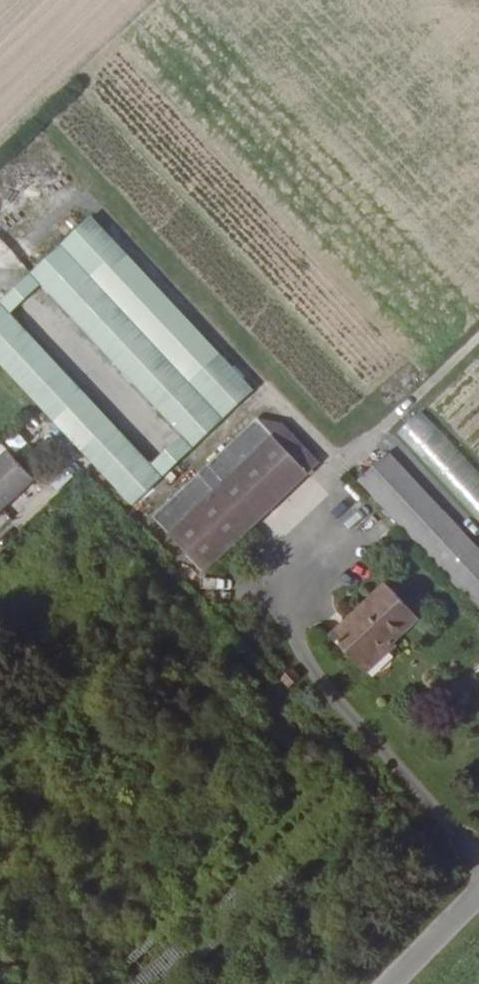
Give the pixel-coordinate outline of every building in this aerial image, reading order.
[(36,152),(10,177),(18,185),(44,160),(36,152)] [(256,394),(89,224),(0,311),(0,369),(137,511),(256,394)] [(421,412),(396,435),(478,525),(478,475),(421,412)] [(259,423),(157,524),(211,578),(314,477),(259,423)] [(34,481),(0,446),(0,513),(34,481)] [(388,456),(358,483),(478,613),(478,553),(388,456)] [(424,622),(391,588),(335,641),(364,669),(392,644),(398,649),(424,622)] [(286,680),(297,691),(304,684),(294,673),(286,680)]
